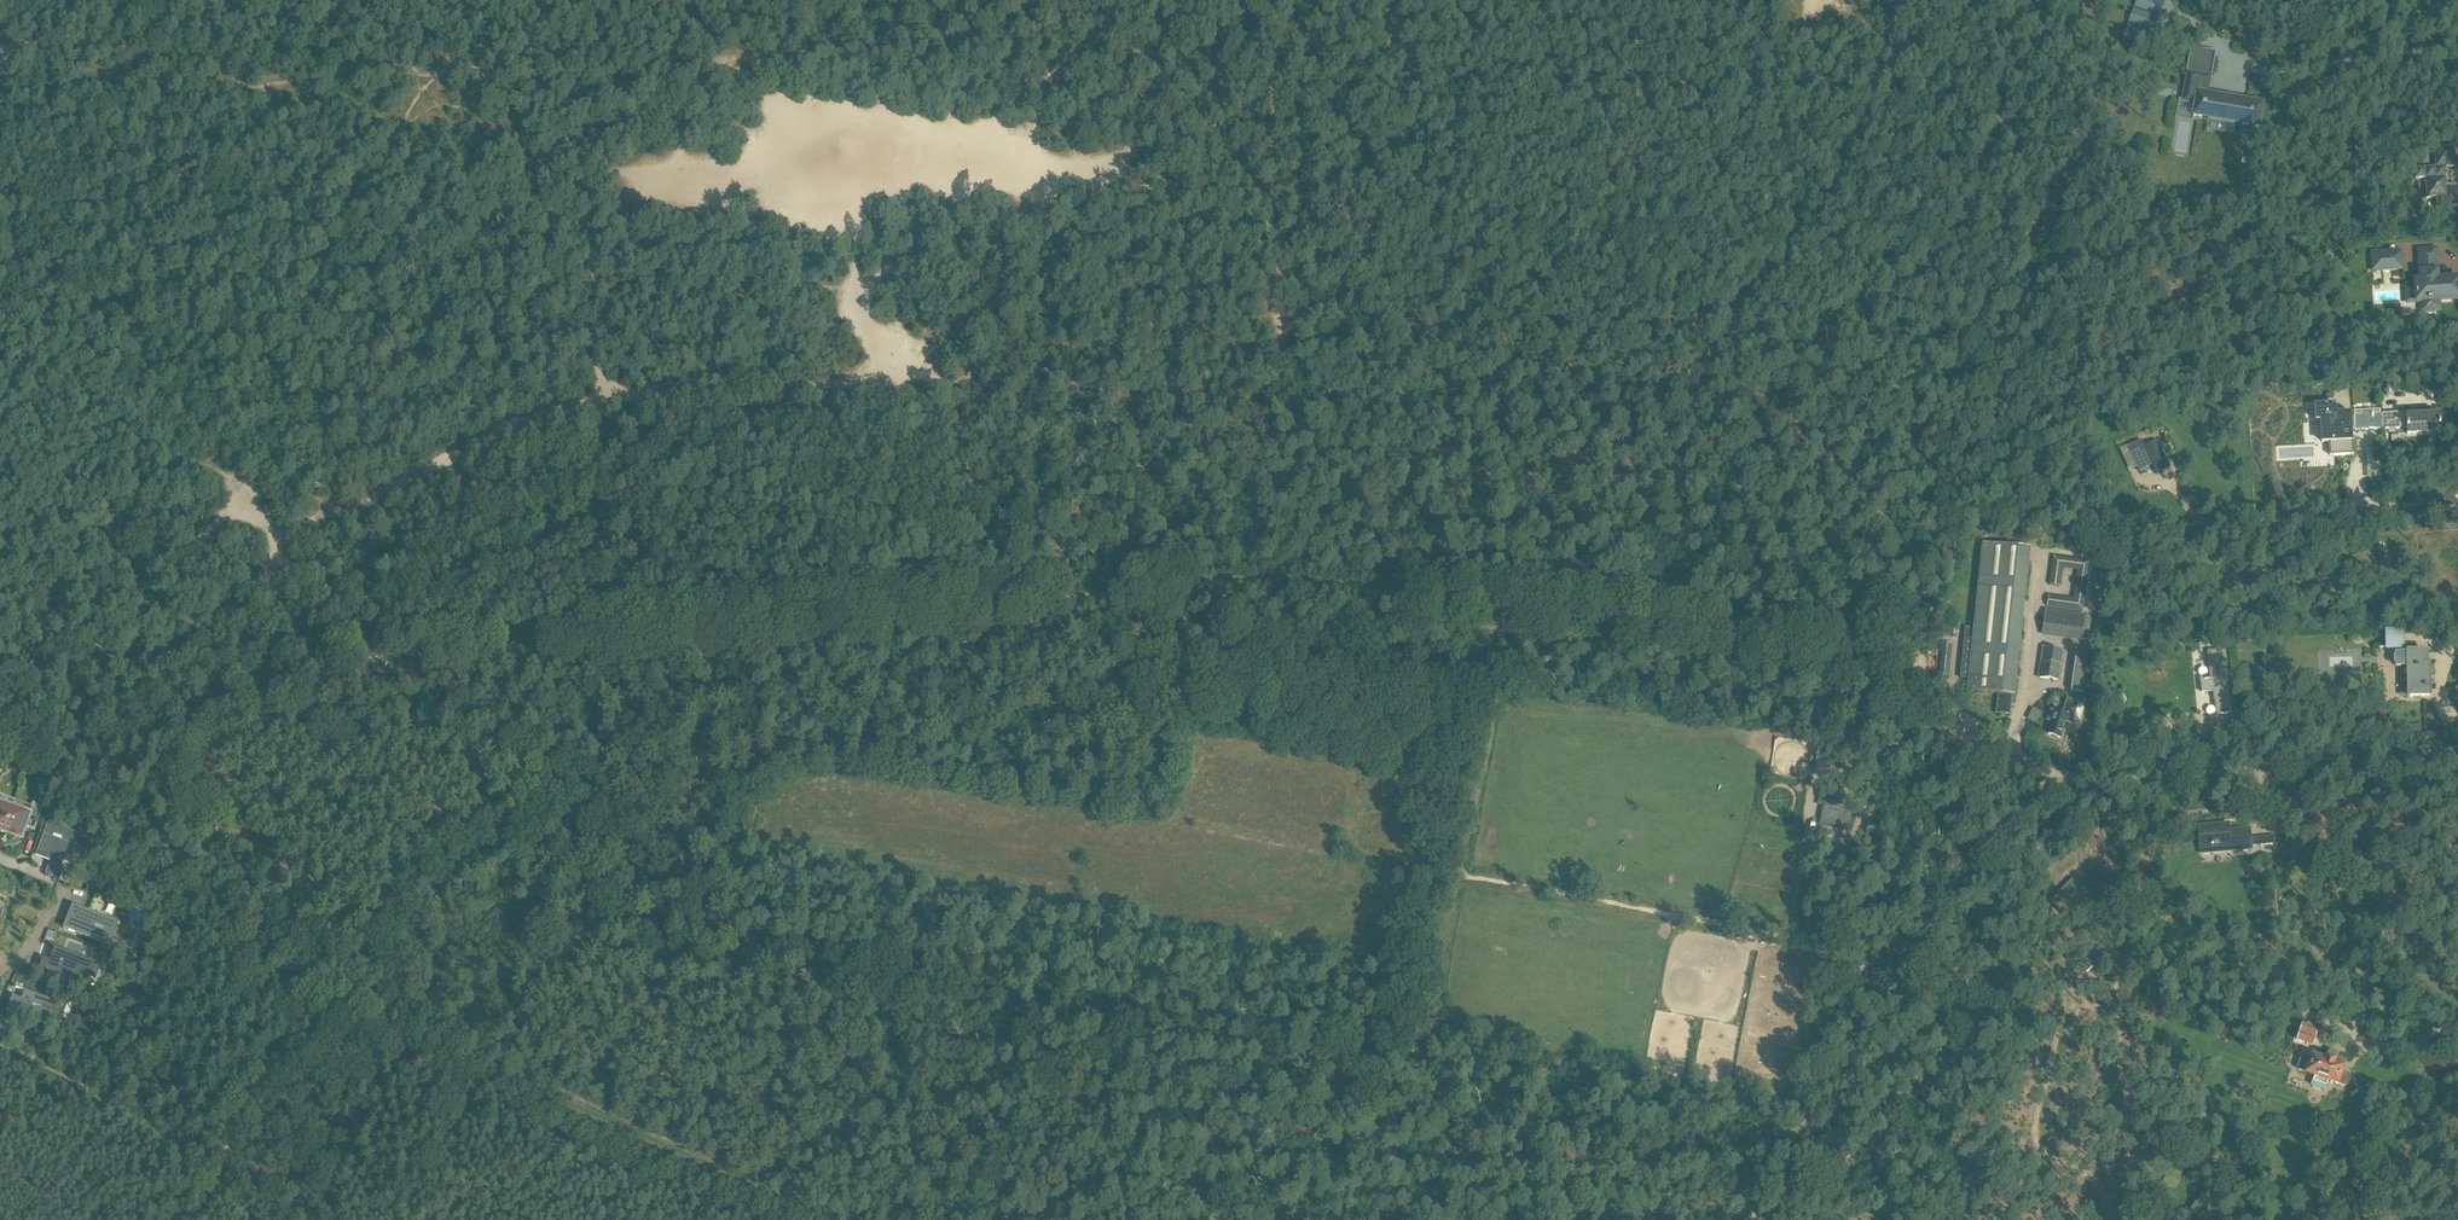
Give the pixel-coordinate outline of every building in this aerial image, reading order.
[(2135,6),(2160,16),(2166,1),(2162,0),(2137,0),(2135,6)] [(2134,7),(2129,22),(2154,31),(2160,17),(2134,7)] [(2129,23),(2123,38),(2149,47),(2154,33),(2129,23)] [(2190,48),(2186,70),(2210,75),(2214,52),(2190,48)] [(2209,79),(2210,75),(2186,70),(2181,101),(2195,103),(2193,116),(2258,127),(2262,104),(2203,93),(2206,78),(2209,79)] [(2446,167),(2456,167),(2455,146),(2434,147),(2435,167),(2415,168),(2415,179),(2425,179),(2426,199),(2436,198),(2437,209),(2457,208),(2457,186),(2447,187),(2446,167)] [(2420,259),(2430,258),(2434,258),(2434,250),(2419,251),(2420,259)] [(2377,268),(2390,267),(2400,267),(2400,252),(2376,253),(2377,268)] [(2432,310),(2437,310),(2436,299),(2439,299),(2439,301),(2440,301),(2440,300),(2452,300),(2452,301),(2453,301),(2453,298),(2457,298),(2457,283),(2457,279),(2450,280),(2450,278),(2448,279),(2449,280),(2442,280),(2442,279),(2441,279),(2441,280),(2435,280),(2435,272),(2420,273),(2421,281),(2415,281),(2415,285),(2414,285),(2415,286),(2416,299),(2415,299),(2415,301),(2417,301),(2417,300),(2422,300),(2422,311),(2432,310)] [(2336,414),(2335,404),(2320,405),(2322,443),(2329,442),(2329,456),(2353,455),(2351,413),(2336,414)] [(2380,414),(2381,430),(2406,428),(2407,435),(2440,433),(2439,415),(2409,416),(2409,412),(2380,414)] [(2363,431),(2381,430),(2380,414),(2362,415),(2363,431)] [(2127,446),(2139,472),(2152,466),(2156,474),(2170,468),(2157,441),(2145,446),(2142,440),(2127,446)] [(2391,446),(2381,447),(2382,454),(2391,453),(2391,446)] [(1967,691),(1999,694),(1996,714),(2010,715),(2012,696),(2015,696),(2030,549),(1983,544),(1973,639),(1965,639),(1961,679),(1969,679),(1967,691)] [(2074,599),(2049,596),(2047,607),(2084,612),(2091,562),(2054,557),(2050,586),(2061,587),(2063,569),(2078,571),(2074,599)] [(2091,617),(2046,611),(2043,635),(2088,641),(2091,617)] [(2406,668),(2407,698),(2432,697),(2431,664),(2429,665),(2428,651),(2404,651),(2404,630),(2379,630),(2379,648),(2381,648),(2385,648),(2385,651),(2396,651),(2396,653),(2395,653),(2395,655),(2394,659),(2394,663),(2394,665),(2396,668),(2406,668)] [(1942,643),(1939,680),(1949,681),(1952,644),(1942,643)] [(2044,648),(2039,678),(2058,681),(2062,651),(2044,648)] [(2216,713),(2216,714),(2218,714),(2218,715),(2219,715),(2219,714),(2222,713),(2222,715),(2227,715),(2227,713),(2233,713),(2232,712),(2231,700),(2230,700),(2229,693),(2231,693),(2230,682),(2229,682),(2226,650),(2208,651),(2208,654),(2211,677),(2210,677),(2210,678),(2209,678),(2209,677),(2204,678),(2200,679),(2200,681),(2202,681),(2203,691),(2202,692),(2202,693),(2204,693),(2204,692),(2213,691),(2214,700),(2216,700),(2216,701),(2215,701),(2215,702),(2216,702),(2218,713),(2216,713)] [(2076,654),(2071,691),(2084,693),(2089,656),(2076,654)] [(2049,716),(2053,718),(2048,734),(2060,738),(2066,722),(2071,724),(2078,703),(2067,699),(2063,709),(2052,706),(2049,716)] [(1846,841),(1854,805),(1825,799),(1817,834),(1846,841)] [(28,813),(12,807),(3,833),(19,839),(24,827),(34,830),(43,806),(32,802),(30,809),(28,813)] [(3,833),(12,807),(0,803),(0,832),(3,833)] [(53,862),(49,861),(44,874),(59,879),(64,866),(62,865),(63,862),(81,868),(90,843),(81,840),(83,835),(47,823),(36,852),(54,859),(53,862)] [(2229,830),(2229,825),(2198,827),(2200,854),(2221,852),(2221,847),(2230,846),(2231,851),(2251,850),(2250,829),(2229,830)] [(2259,845),(2273,844),(2273,836),(2259,838),(2259,845)] [(73,918),(69,931),(110,947),(119,923),(73,905),(69,916),(73,918)] [(39,967),(39,969),(86,986),(90,977),(95,964),(100,966),(101,965),(52,947),(52,948),(54,949),(49,961),(43,959),(41,963),(41,964),(39,967)] [(12,996),(6,1011),(49,1026),(59,1030),(63,1017),(59,1016),(63,1005),(15,987),(15,988),(12,996)] [(2302,1023),(2297,1041),(2313,1046),(2319,1029),(2319,1027),(2307,1022),(2306,1025),(2302,1023)] [(2327,1058),(2313,1053),(2310,1061),(2301,1058),(2297,1070),(2306,1073),(2314,1076),(2312,1082),(2326,1087),(2328,1081),(2337,1084),(2346,1087),(2350,1075),(2341,1072),(2345,1061),(2328,1055),(2327,1058)] [(2176,1189),(2182,1172),(2168,1167),(2162,1184),(2176,1189)]
